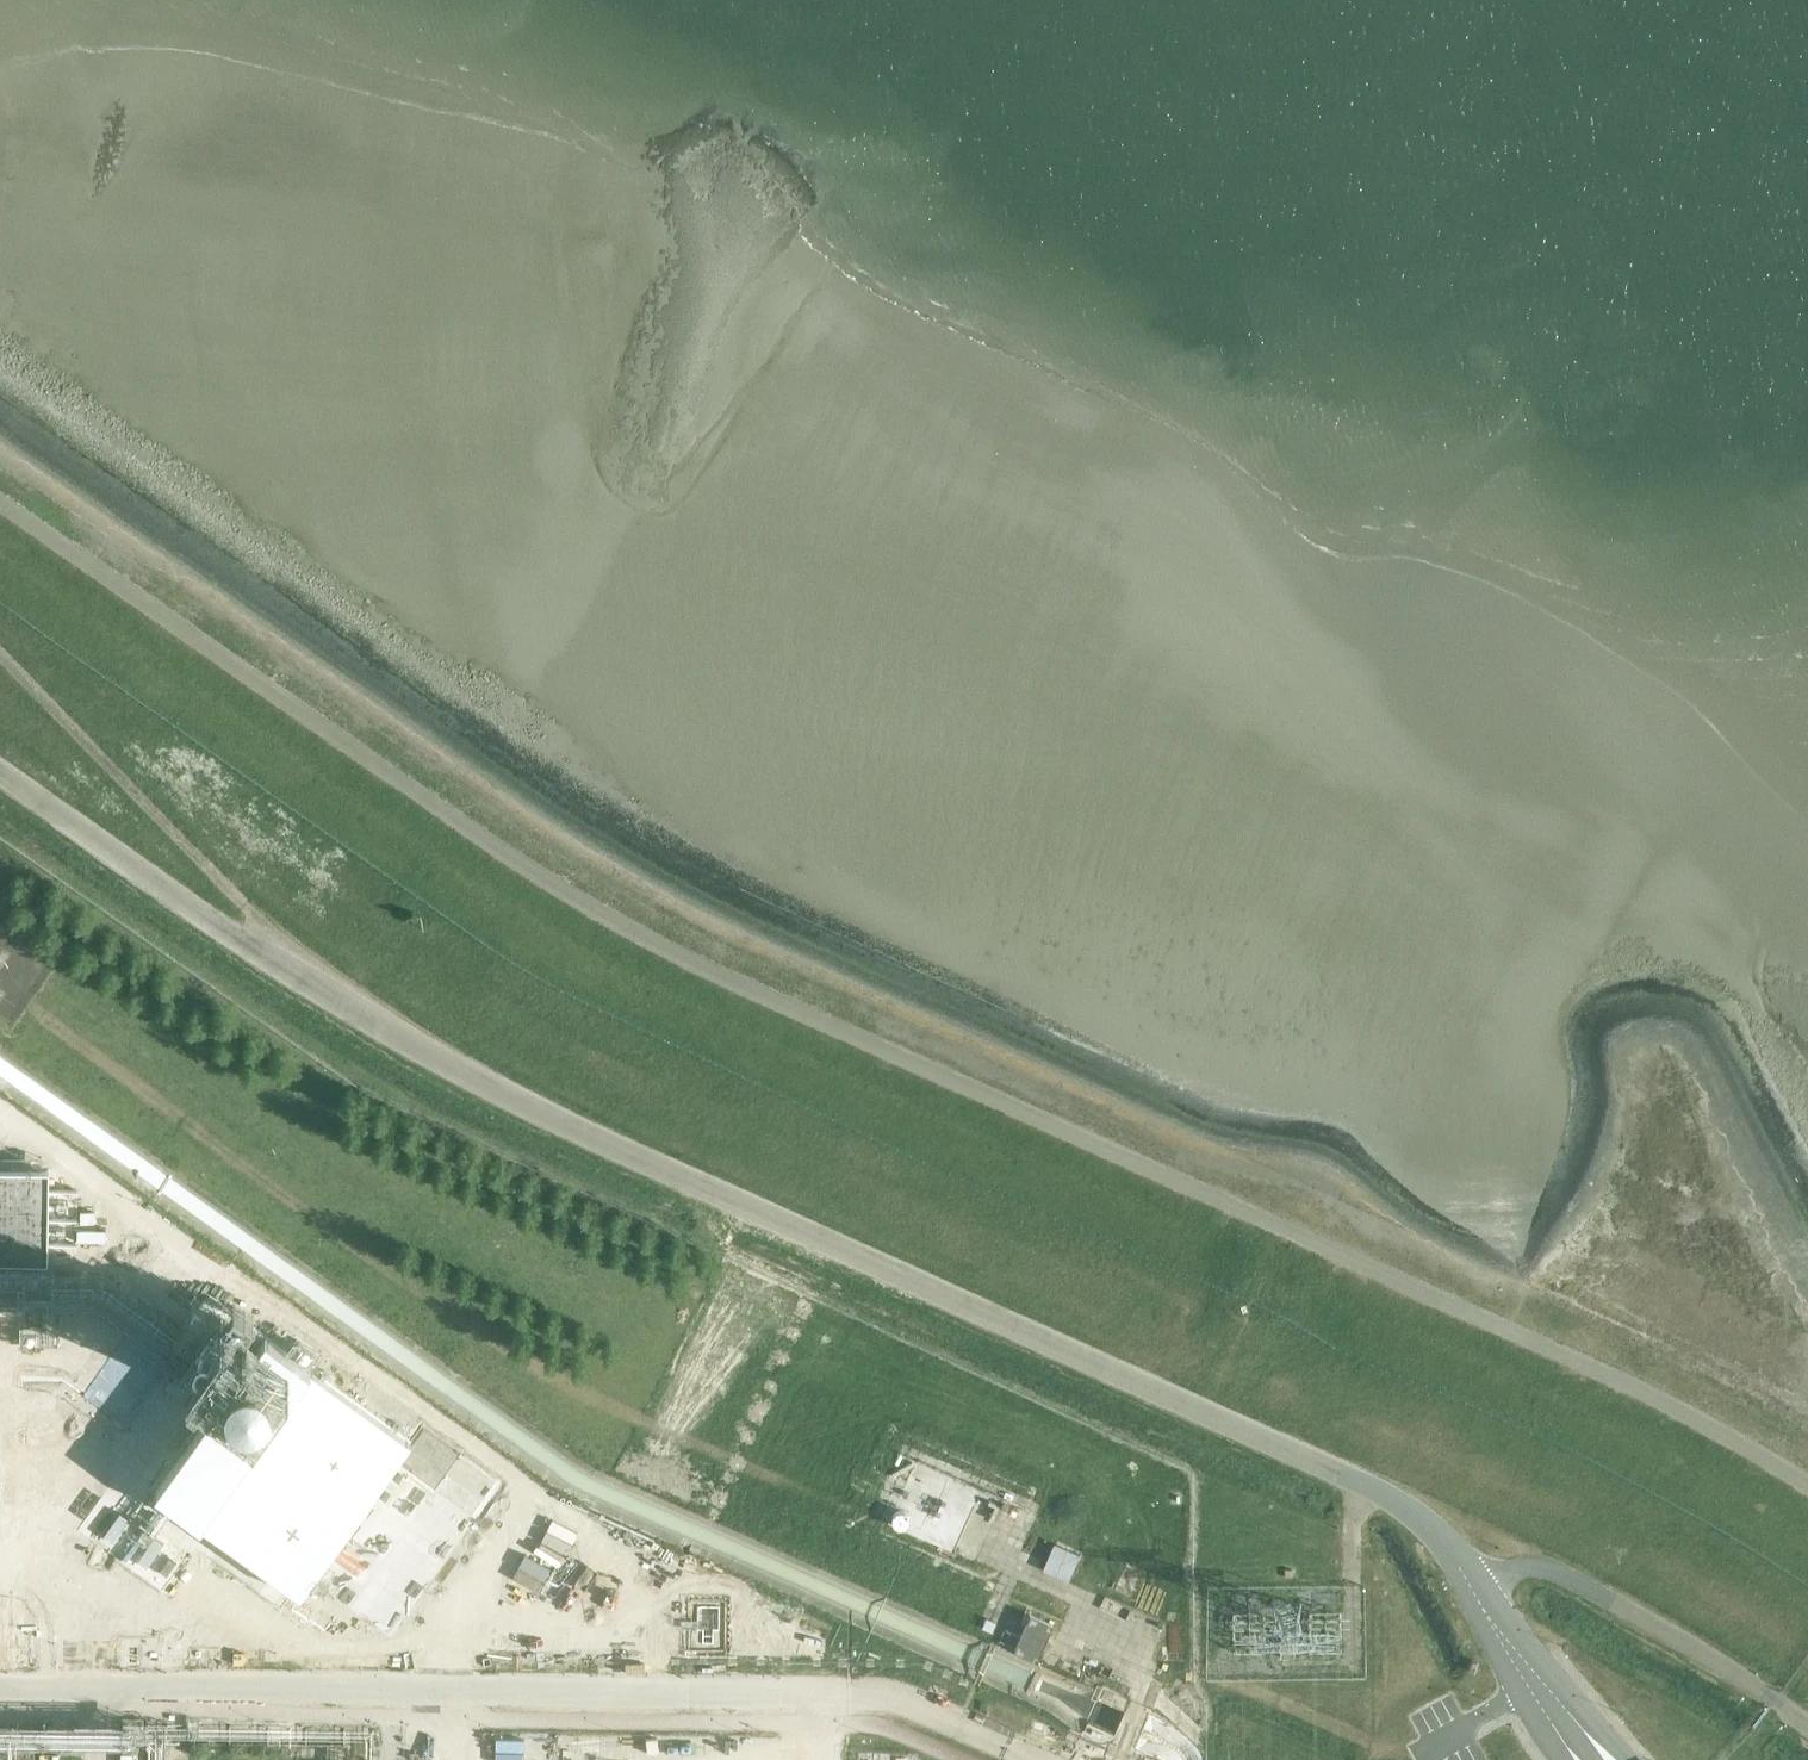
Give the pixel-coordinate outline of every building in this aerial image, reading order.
[(0,1170),(0,1261),(45,1262),(46,1170),(0,1170)] [(267,1339),(158,1492),(315,1603),(423,1450),(267,1339)] [(1033,1533),(1042,1513),(1029,1508),(1020,1528),(1033,1533)] [(1217,1624),(1235,1624),(1235,1584),(1217,1584),(1217,1624)] [(875,1619),(967,1656),(972,1645),(961,1640),(965,1631),(884,1598),(875,1619)] [(1044,1602),(1019,1645),(1040,1657),(1065,1615),(1044,1602)] [(1294,1642),(1282,1642),(1282,1656),(1294,1657),(1294,1642)] [(1105,1698),(1129,1705),(1132,1695),(1108,1688),(1105,1698)] [(827,1759),(852,1759),(853,1749),(828,1748),(827,1759)]
